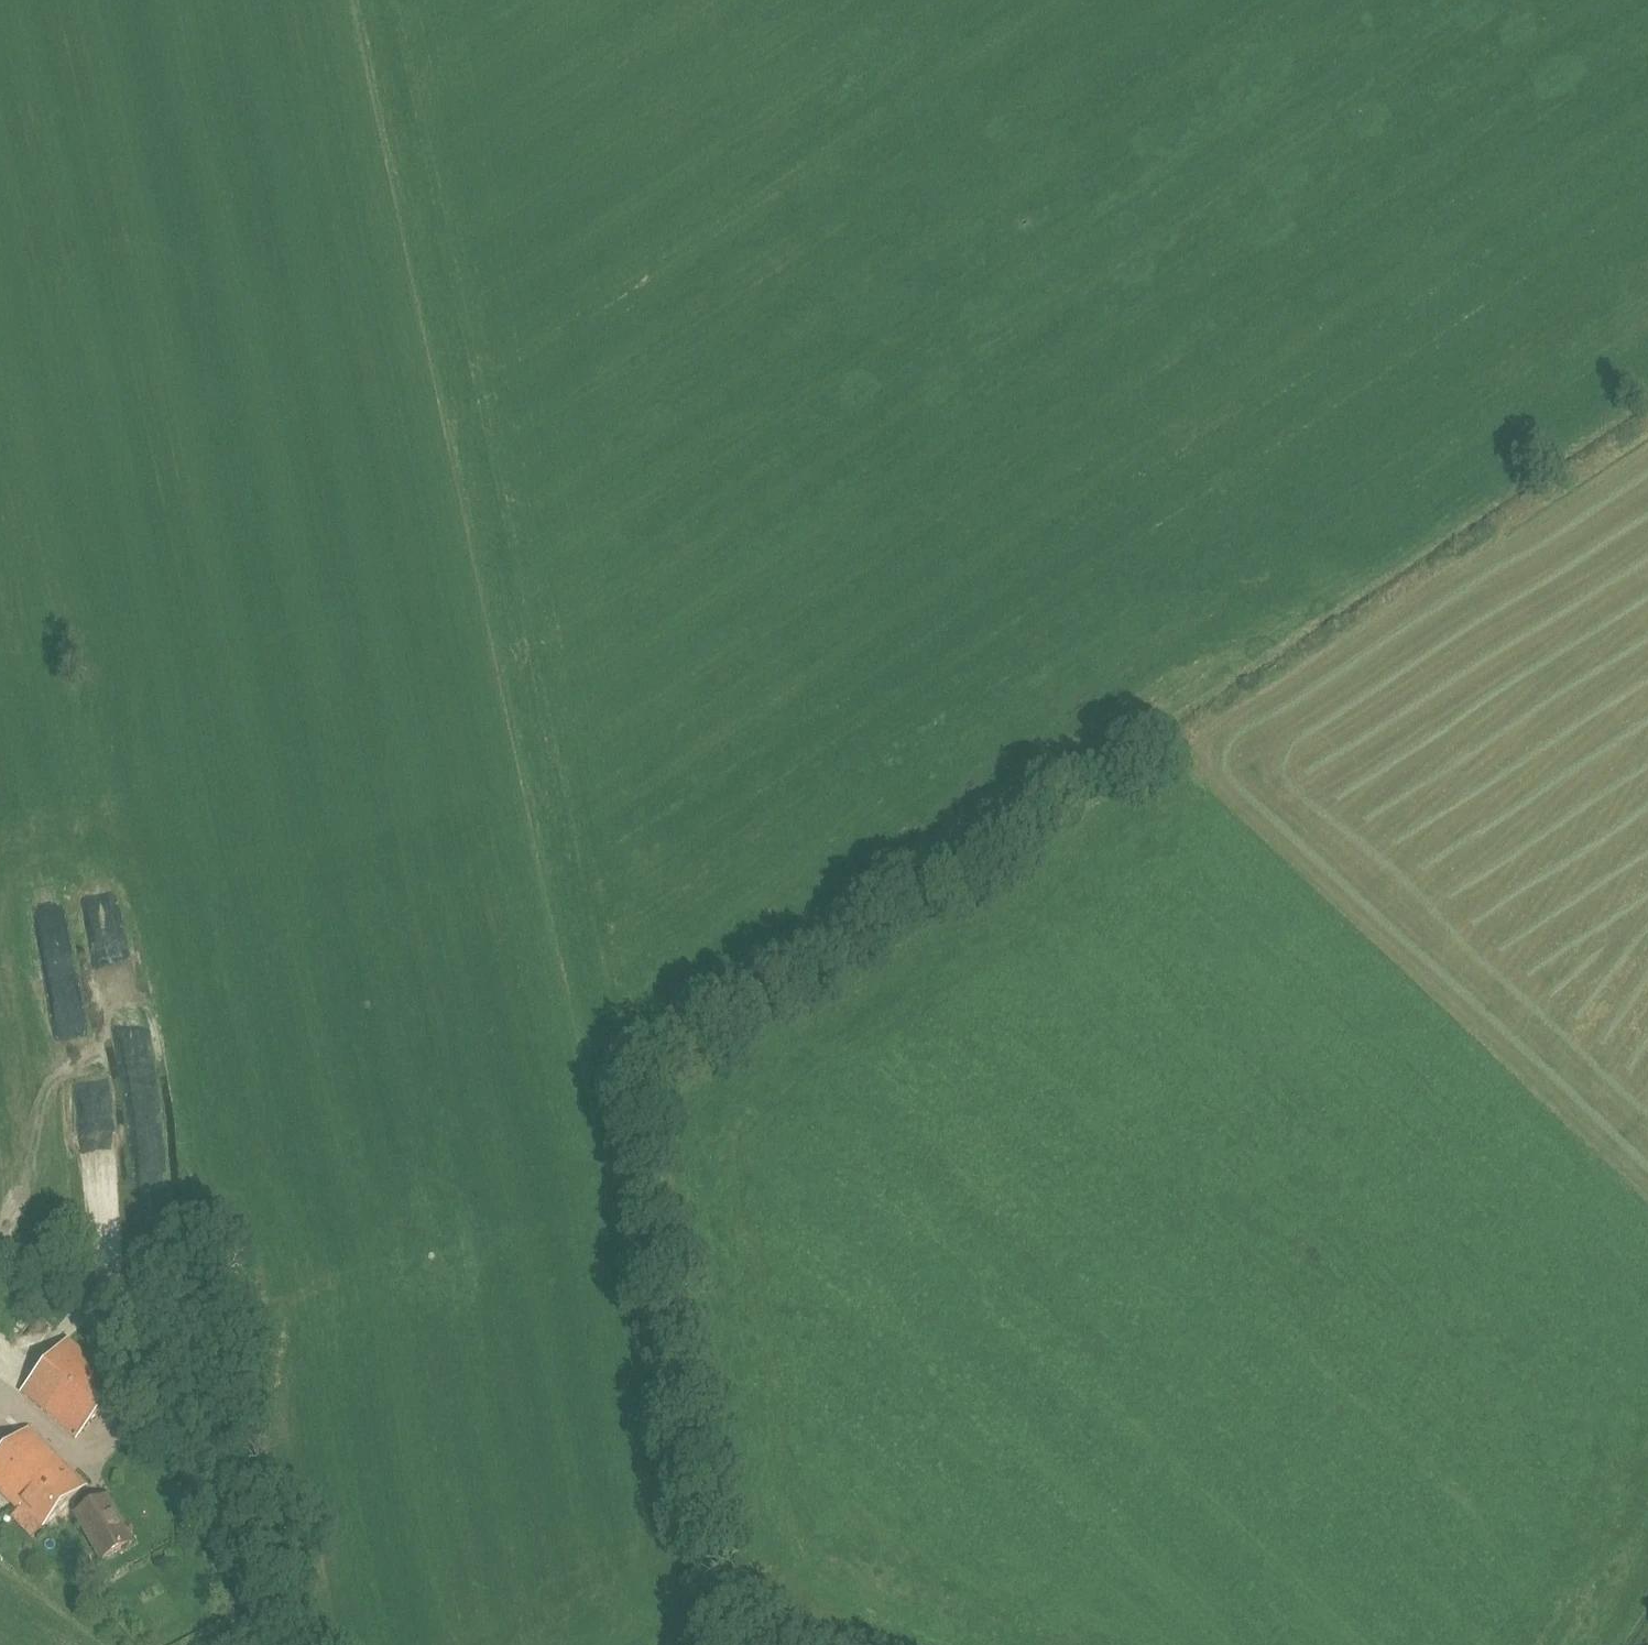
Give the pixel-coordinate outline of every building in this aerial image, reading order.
[(75,1438),(121,1384),(69,1339),(22,1393),(75,1438)] [(132,1543),(106,1496),(93,1503),(85,1485),(29,1429),(0,1458),(0,1492),(17,1509),(23,1503),(44,1526),(70,1500),(76,1513),(101,1560),(132,1543)]
